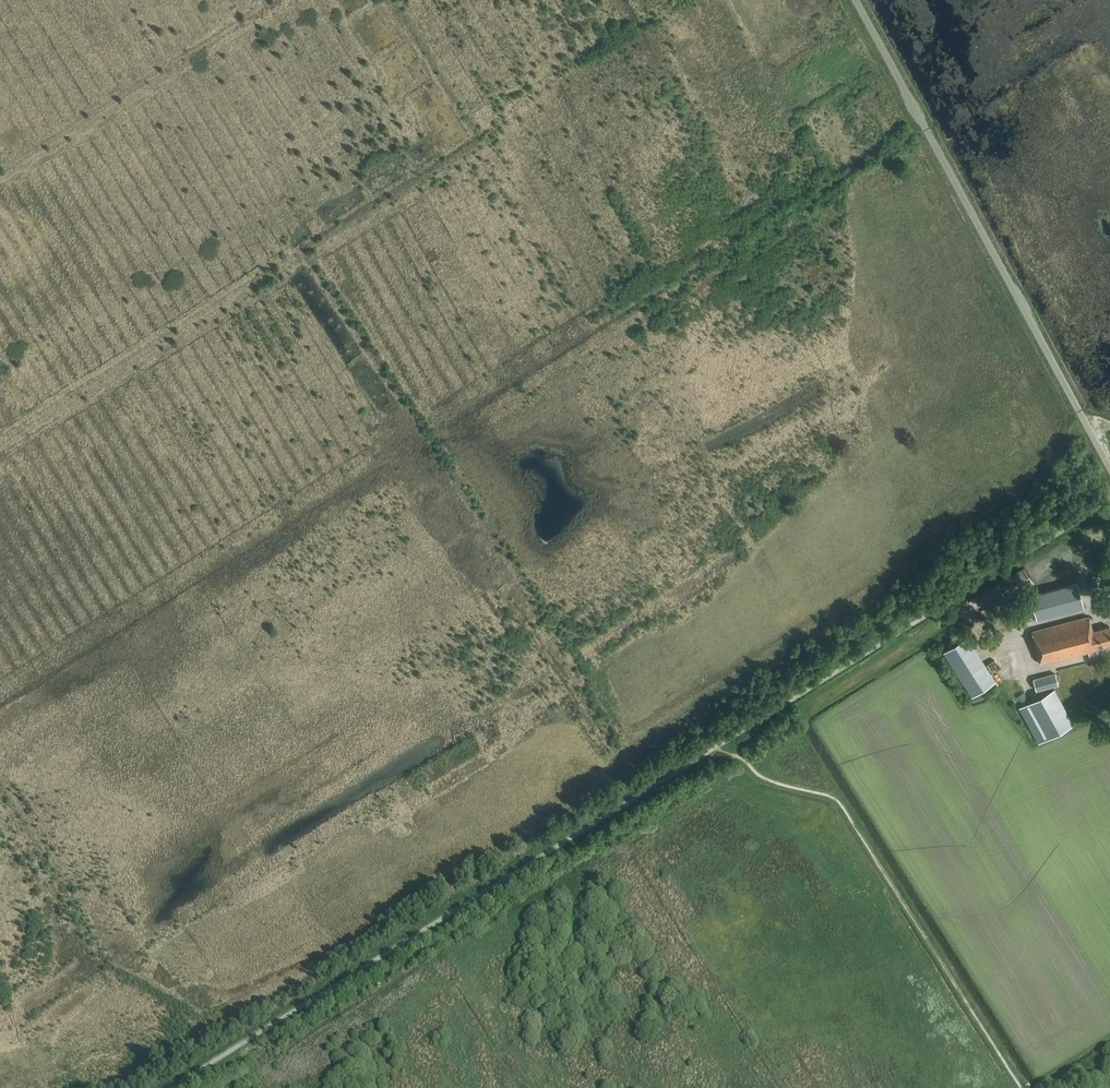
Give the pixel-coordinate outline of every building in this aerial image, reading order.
[(975,597),(985,612),(1032,583),(1022,567),(975,597)] [(1092,576),(1091,587),(1098,588),(1100,577),(1092,576)] [(1011,624),(1036,617),(1083,606),(1077,583),(1030,595),(1032,600),(1006,607),(1011,624)] [(1078,654),(1097,649),(1097,646),(1109,643),(1109,629),(1109,626),(1092,630),(1089,616),(1032,630),(1041,663),(1078,654)] [(967,636),(943,651),(945,654),(970,694),(994,679),(979,655),(967,636)] [(1055,674),(1033,679),(1036,691),(1058,685),(1055,674)] [(1073,723),(1054,689),(1019,708),(1038,742),(1073,723)]
